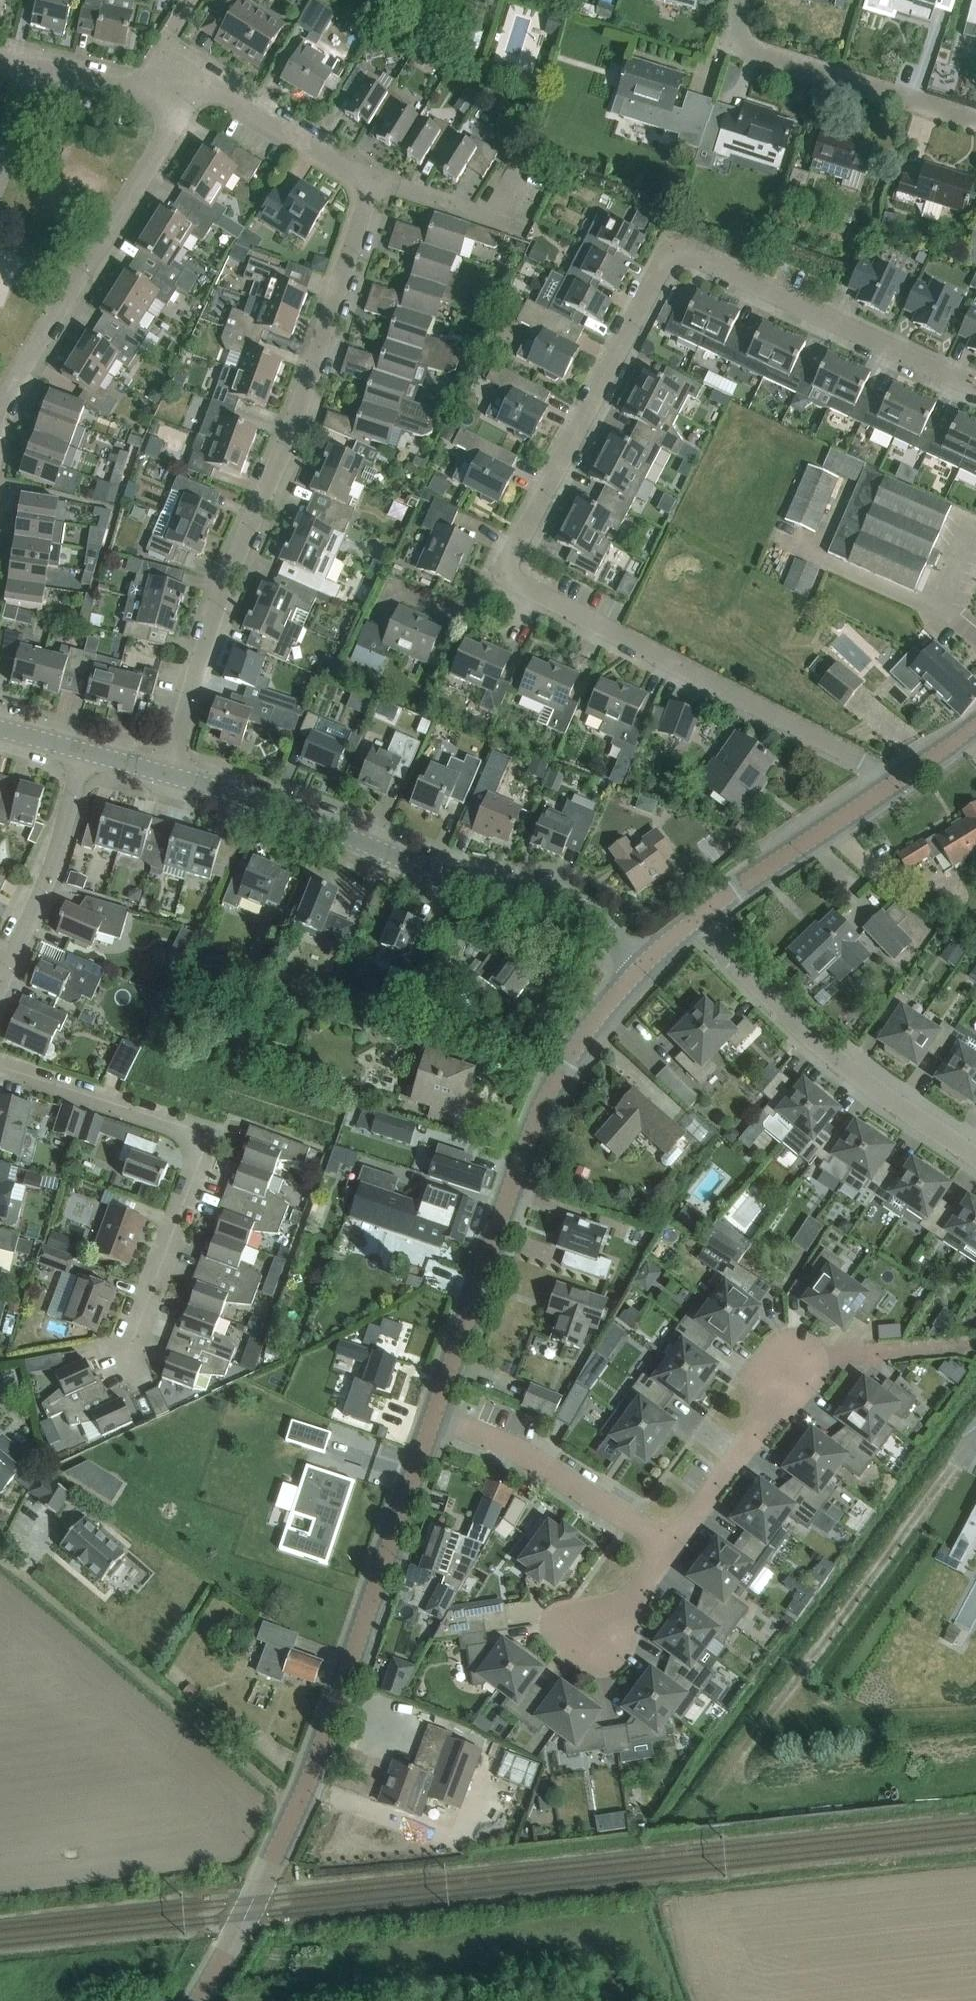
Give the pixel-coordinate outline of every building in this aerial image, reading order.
[(31,25),(54,31),(56,22),(67,25),(73,0),(37,0),(31,25)] [(78,32),(97,37),(96,39),(124,46),(132,15),(105,8),(106,2),(105,2),(105,0),(85,0),(80,20),(78,32)] [(252,16),(257,9),(242,0),(218,0),(203,24),(234,43),(229,50),(258,67),(279,32),(252,16)] [(328,8),(315,0),(312,0),(296,26),(312,35),(328,8)] [(695,9),(696,8),(695,8),(697,0),(661,0),(695,9)] [(888,9),(930,23),(937,0),(891,0),(888,9)] [(963,36),(975,39),(975,0),(973,0),(966,24),(963,36)] [(550,17),(546,33),(558,36),(562,19),(550,17)] [(331,74),(319,67),(327,54),(306,42),(283,81),(316,100),(331,74)] [(679,154),(696,159),(699,150),(708,122),(688,116),(688,115),(687,115),(686,116),(672,111),(683,76),(629,59),(624,75),(623,75),(621,79),(623,80),(618,96),(625,98),(620,115),(681,135),(678,143),(682,145),(679,154)] [(387,95),(376,88),(381,80),(358,66),(345,88),(357,95),(345,114),(358,122),(360,120),(369,126),(377,113),(376,113),(387,95)] [(467,86),(453,107),(465,116),(480,94),(467,86)] [(412,104),(390,91),(390,90),(387,95),(376,113),(377,113),(389,120),(377,139),(389,147),(391,145),(400,150),(419,120),(407,112),(412,104)] [(778,169),(793,124),(766,115),(767,111),(745,104),(740,118),(713,108),(700,150),(699,150),(696,159),(694,163),(709,168),(713,154),(729,159),(731,155),(778,169)] [(455,137),(456,137),(458,133),(436,119),(431,127),(419,120),(400,150),(409,156),(408,158),(421,166),(432,147),(443,154),(444,155),(455,137)] [(872,148),(822,132),(810,171),(849,181),(852,171),(864,175),(866,167),(868,167),(869,164),(867,164),(872,148)] [(467,144),(456,137),(455,137),(444,155),(443,154),(436,167),(445,173),(444,175),(457,183),(468,164),(485,175),(499,153),(472,136),(467,144)] [(205,147),(192,168),(224,188),(233,175),(248,184),(262,162),(237,147),(228,161),(205,147)] [(904,176),(896,200),(913,205),(915,198),(962,213),(965,203),(967,204),(968,200),(967,199),(973,179),(972,179),(971,183),(950,176),(951,172),(926,165),(921,181),(904,176)] [(216,202),(224,188),(192,168),(179,189),(202,203),(195,213),(195,214),(213,225),(217,227),(228,210),(216,202)] [(794,169),(790,181),(782,204),(794,207),(801,186),(806,188),(810,174),(794,169)] [(309,233),(328,202),(302,184),(295,195),(275,181),(254,215),(286,235),(294,223),(309,233)] [(574,192),(577,186),(568,182),(565,188),(574,192)] [(203,242),(213,225),(195,214),(195,213),(192,211),(186,221),(163,207),(149,228),(182,248),(190,235),(203,242)] [(397,222),(393,235),(456,256),(455,257),(459,258),(464,239),(495,249),(503,244),(506,236),(436,213),(431,228),(430,228),(429,233),(397,222)] [(598,215),(582,246),(605,258),(610,248),(633,260),(644,239),(627,230),(629,226),(613,218),(613,219),(612,222),(598,215)] [(182,248),(149,228),(137,249),(159,263),(153,273),(156,276),(174,287),(185,270),(173,262),(182,248)] [(245,230),(236,246),(245,249),(254,235),(245,230)] [(974,233),(967,263),(975,265),(975,233),(974,233)] [(450,274),(455,257),(456,256),(393,235),(388,248),(417,258),(415,263),(417,263),(412,277),(482,300),(485,292),(480,283),(450,274)] [(518,242),(515,252),(524,255),(527,245),(518,242)] [(528,260),(543,266),(550,251),(535,244),(528,260)] [(628,271),(605,258),(582,246),(565,278),(588,290),(594,280),(617,292),(628,271)] [(329,260),(315,255),(311,269),(324,274),(329,260)] [(244,278),(238,293),(249,298),(263,303),(299,316),(307,292),(282,283),(286,272),(251,259),(244,278)] [(848,288),(860,294),(857,301),(884,314),(894,293),(897,294),(905,277),(875,263),(873,266),(861,260),(848,288)] [(167,306),(178,289),(174,287),(156,276),(150,285),(127,271),(114,292),(146,312),(155,299),(167,306)] [(482,300),(412,277),(408,291),(406,290),(405,296),(373,285),(369,298),(432,319),(431,320),(435,321),(441,302),(471,312),(480,307),(482,300)] [(611,302),(588,290),(565,278),(548,311),(572,324),(573,322),(572,321),(577,312),(600,324),(611,302)] [(904,310),(916,315),(913,323),(940,336),(950,315),(953,316),(961,299),(931,285),(929,288),(917,282),(904,310)] [(138,326),(146,312),(114,292),(101,313),(124,327),(118,338),(139,351),(150,334),(138,326)] [(698,348),(719,303),(698,293),(688,315),(677,310),(678,309),(676,308),(665,332),(698,348)] [(233,309),(226,328),(261,341),(265,329),(290,339),(299,316),(263,303),(249,298),(244,313),(233,309)] [(426,336),(431,320),(432,319),(369,298),(365,311),(393,320),(392,326),(393,326),(388,340),(458,363),(460,355),(456,346),(426,336)] [(572,324),(548,311),(527,301),(517,321),(531,328),(516,356),(546,371),(546,377),(555,381),(559,379),(562,380),(573,359),(570,357),(584,330),(572,324)] [(731,363),(741,340),(730,334),(740,313),(719,303),(698,348),(731,363)] [(971,341),(967,348),(975,352),(975,309),(972,307),(958,334),(971,341)] [(763,378),(784,333),(763,323),(753,345),(741,340),(731,363),(763,378)] [(257,352),(261,341),(226,328),(222,340),(226,349),(230,351),(225,367),(274,384),(282,361),(257,352)] [(128,368),(139,351),(118,338),(111,348),(88,333),(75,354),(107,374),(116,361),(128,368)] [(796,393),(807,370),(795,365),(805,343),(784,333),(763,378),(796,393)] [(458,363),(388,340),(384,354),(382,353),(381,358),(349,348),(345,361),(408,382),(407,382),(410,383),(416,365),(446,375),(456,370),(458,363)] [(107,374),(75,354),(62,375),(85,389),(79,400),(85,404),(100,413),(111,396),(99,388),(107,374)] [(833,398),(849,364),(828,354),(818,376),(807,370),(796,393),(828,408),(833,398)] [(480,357),(472,373),(486,380),(494,364),(480,357)] [(402,399),(407,382),(408,382),(345,361),(341,374),(369,383),(368,389),(369,389),(364,403),(434,426),(437,418),(432,409),(402,399)] [(494,364),(486,380),(500,388),(495,396),(507,402),(497,422),(515,431),(515,436),(524,441),(529,438),(531,439),(542,418),(539,416),(544,406),(550,393),(494,364)] [(861,395),(871,374),(849,364),(833,398),(828,408),(861,424),(872,401),(861,395)] [(274,384),(225,367),(212,401),(236,410),(240,398),(265,407),(274,384)] [(696,400),(703,387),(670,370),(664,382),(645,372),(641,380),(639,379),(632,392),(678,416),(688,396),(696,400)] [(711,390),(742,400),(746,388),(715,377),(711,390)] [(894,439),(915,394),(893,384),(883,406),(872,401),(861,424),(894,439)] [(85,405),(78,402),(51,392),(44,413),(77,426),(85,405)] [(672,427),(678,416),(632,392),(626,405),(628,406),(623,414),(642,424),(638,433),(662,446),(661,448),(677,456),(683,444),(672,427)] [(926,454),(937,431),(926,426),(936,404),(915,394),(894,439),(926,454)] [(718,406),(726,410),(731,399),(723,395),(718,406)] [(232,421),(236,410),(212,401),(205,420),(219,425),(213,440),(249,453),(257,430),(232,421)] [(434,426),(364,403),(360,416),(358,416),(357,421),(328,412),(323,427),(347,438),(349,434),(387,446),(393,428),(423,438),(432,433),(434,426)] [(70,447),(77,426),(44,413),(36,434),(70,447)] [(975,433),(975,423),(959,415),(949,437),(937,431),(926,454),(959,469),(975,433)] [(467,451),(462,460),(474,466),(464,486),(481,495),(481,500),(491,505),(495,502),(498,503),(509,482),(506,480),(517,457),(461,428),(453,444),(467,451)] [(645,480),(661,448),(662,446),(638,433),(631,446),(612,436),(608,444),(606,443),(599,456),(645,480)] [(959,469),(975,477),(975,433),(959,469)] [(62,467),(70,447),(36,434),(28,455),(62,467)] [(140,449),(143,440),(131,436),(128,444),(140,449)] [(240,476),(249,453),(213,440),(208,455),(194,450),(187,470),(211,478),(215,467),(240,476)] [(378,473),(372,470),(374,465),(380,452),(357,442),(351,455),(330,446),(324,460),(328,461),(325,468),(323,467),(322,469),(355,483),(365,488),(367,483),(372,485),(378,473)] [(125,466),(129,454),(120,452),(117,464),(125,466)] [(80,473),(62,467),(28,455),(21,476),(53,488),(53,489),(75,494),(78,485),(76,484),(80,473)] [(627,514),(645,480),(599,456),(592,468),(594,470),(590,478),(609,488),(603,501),(627,514)] [(840,457),(833,471),(849,478),(856,465),(840,457)] [(685,460),(679,472),(688,476),(694,465),(685,460)] [(122,478),(125,466),(117,464),(113,476),(122,478)] [(815,532),(839,478),(808,465),(784,519),(815,532)] [(349,497),(355,483),(322,469),(321,471),(323,472),(320,478),(317,477),(311,491),(332,500),(326,513),(349,523),(355,510),(349,507),(353,499),(349,497)] [(915,592),(951,506),(866,470),(830,555),(915,592)] [(162,514),(176,519),(209,533),(210,531),(207,530),(210,523),(214,525),(220,511),(199,502),(205,487),(178,476),(162,514)] [(114,504),(119,487),(111,485),(105,483),(100,501),(114,504)] [(23,495),(19,517),(55,523),(58,500),(23,495)] [(452,583),(458,568),(463,558),(467,560),(475,543),(449,532),(459,510),(434,499),(422,528),(433,532),(417,568),(452,583)] [(671,499),(666,512),(678,517),(683,504),(671,499)] [(618,532),(627,514),(603,501),(598,510),(579,500),(574,508),(572,507),(566,520),(603,539),(609,528),(618,532)] [(93,515),(101,518),(98,529),(106,532),(112,511),(95,506),(93,515)] [(343,536),(349,523),(326,513),(321,525),(300,516),(293,530),(297,531),(294,538),(292,537),(291,539),(324,554),(330,540),(334,542),(338,533),(343,536)] [(208,535),(209,533),(176,519),(162,514),(146,551),(173,562),(180,547),(201,556),(207,542),(203,541),(206,534),(208,535)] [(65,524),(55,523),(19,517),(16,539),(62,546),(65,524)] [(612,544),(603,539),(566,520),(559,532),(561,533),(557,542),(576,552),(570,564),(595,577),(612,544)] [(100,553),(106,532),(98,529),(91,528),(87,550),(100,553)] [(59,568),(62,546),(16,539),(13,561),(48,566),(59,568)] [(334,558),(324,554),(291,539),(290,541),(293,542),(290,549),(286,547),(280,561),(301,570),(295,583),(318,593),(334,558)] [(94,574),(100,553),(87,550),(85,566),(87,566),(85,572),(94,574)] [(806,597),(818,571),(794,560),(782,586),(806,597)] [(45,588),(48,566),(13,561),(10,583),(45,588)] [(132,583),(129,598),(178,611),(179,609),(177,608),(179,601),(183,602),(187,588),(164,582),(168,568),(144,562),(140,576),(138,575),(136,584),(132,583)] [(91,586),(94,574),(85,572),(82,584),(91,586)] [(42,610),(45,588),(10,583),(6,605),(42,610)] [(313,606),(318,593),(295,583),(290,595),(263,584),(257,598),(261,600),(258,606),(256,605),(255,607),(288,622),(293,624),(299,610),(309,614),(312,606),(313,606)] [(178,613),(178,611),(129,598),(123,621),(127,622),(124,636),(148,642),(152,629),(174,635),(178,620),(174,619),(176,612),(178,613)] [(87,627),(94,602),(86,599),(79,624),(87,627)] [(293,624),(288,622),(255,607),(254,609),(256,610),(253,617),(250,615),(244,629),(265,638),(259,651),(286,663),(296,641),(298,642),(304,629),(293,624)] [(441,630),(426,623),(415,619),(417,614),(400,607),(389,632),(367,623),(357,647),(385,659),(390,649),(426,664),(441,630)] [(36,688),(45,653),(31,649),(32,645),(23,642),(24,636),(5,631),(2,656),(17,661),(11,683),(26,687),(27,683),(34,685),(33,687),(36,688)] [(510,655),(493,647),(492,652),(466,641),(451,676),(487,691),(480,708),(497,716),(511,685),(500,680),(510,655)] [(923,657),(914,649),(891,674),(911,693),(922,681),(961,717),(975,701),(975,683),(935,644),(923,657)] [(78,677),(85,653),(71,649),(70,655),(60,652),(59,657),(45,653),(36,688),(37,688),(38,686),(45,688),(44,692),(59,695),(65,673),(78,677)] [(255,689),(264,662),(234,652),(225,679),(255,689)] [(122,663),(98,656),(85,653),(78,677),(91,681),(85,703),(100,707),(101,703),(108,704),(107,707),(110,707),(119,673),(122,663)] [(578,675),(561,667),(559,671),(534,661),(519,695),(555,711),(548,728),(565,735),(578,705),(567,700),(578,675)] [(844,707),(863,683),(838,663),(819,687),(844,707)] [(152,697),(159,672),(145,669),(144,675),(134,672),(133,677),(119,673),(110,707),(112,708),(112,706),(119,708),(118,712),(133,715),(139,693),(152,697)] [(602,680),(587,715),(604,722),(600,733),(636,749),(644,731),(633,726),(646,694),(629,687),(627,691),(617,687),(602,680)] [(302,717),(307,704),(268,691),(263,704),(274,708),(302,717)] [(240,747),(249,722),(268,728),(274,708),(263,704),(244,698),(240,709),(217,702),(209,728),(224,733),(221,741),(240,747)] [(687,742),(698,713),(671,704),(660,732),(687,742)] [(335,772),(346,747),(314,733),(321,719),(308,713),(299,735),(310,740),(302,758),(335,772)] [(407,775),(420,743),(396,733),(387,755),(374,750),(360,783),(385,794),(396,771),(407,775)] [(753,790),(774,760),(737,734),(717,763),(714,761),(699,783),(743,813),(757,792),(753,790)] [(362,739),(352,735),(347,747),(357,751),(362,739)] [(463,805),(478,770),(451,758),(446,772),(432,766),(424,784),(421,783),(411,805),(437,816),(445,797),(463,805)] [(533,758),(527,774),(543,780),(549,764),(533,758)] [(507,843),(521,809),(494,798),(505,772),(487,764),(462,823),(474,829),(473,832),(488,838),(490,835),(507,843)] [(551,771),(544,788),(557,793),(564,777),(551,771)] [(10,778),(0,776),(0,814),(10,778)] [(10,778),(0,814),(0,825),(10,827),(11,822),(34,829),(44,790),(22,784),(23,782),(10,778)] [(561,857),(570,835),(585,841),(596,813),(567,801),(560,818),(545,812),(531,845),(561,857)] [(118,853),(130,814),(108,808),(108,806),(95,802),(82,847),(95,851),(96,846),(118,853)] [(964,812),(969,820),(937,839),(935,836),(924,843),(923,841),(899,856),(906,869),(930,855),(933,860),(944,853),(952,867),(975,852),(975,804),(964,812)] [(130,814),(118,853),(141,860),(146,843),(158,847),(165,822),(152,818),(151,821),(130,814)] [(187,873),(199,835),(177,828),(177,826),(165,822),(158,847),(152,867),(163,871),(164,866),(187,873)] [(668,871),(661,862),(673,854),(656,831),(644,840),(646,842),(633,852),(625,840),(610,850),(618,862),(616,863),(637,893),(668,871)] [(220,841),(199,835),(187,873),(210,880),(215,864),(228,868),(239,844),(221,839),(220,841)] [(279,904),(291,877),(278,872),(279,870),(254,860),(250,869),(238,864),(222,903),(238,909),(242,898),(264,907),(267,900),(279,904)] [(88,878),(71,872),(67,884),(84,889),(88,878)] [(289,926),(294,928),(296,924),(320,934),(318,938),(345,949),(354,925),(329,915),(338,893),(312,882),(303,904),(298,902),(289,926)] [(139,902),(142,891),(136,889),(130,892),(128,899),(139,902)] [(120,940),(129,910),(88,898),(88,899),(92,901),(86,913),(67,905),(60,920),(64,922),(58,934),(76,942),(74,945),(87,951),(89,947),(91,948),(98,933),(120,940)] [(911,943),(895,926),(904,917),(894,907),(885,916),(882,912),(865,929),(894,960),(911,943)] [(412,947),(421,925),(395,913),(381,945),(396,951),(390,966),(406,973),(416,949),(412,947)] [(869,956),(855,941),(857,939),(833,914),(810,937),(807,934),(788,952),(797,961),(796,962),(799,965),(800,964),(815,980),(827,968),(840,981),(852,971),(853,972),(869,956)] [(455,948),(462,930),(441,922),(434,940),(455,948)] [(195,930),(182,927),(179,934),(183,941),(191,943),(195,930)] [(945,955),(957,962),(964,951),(952,943),(945,955)] [(532,978),(493,951),(476,975),(515,1002),(532,978)] [(43,958),(31,986),(60,999),(64,989),(92,1001),(105,971),(67,954),(62,965),(42,956),(41,957),(43,958)] [(275,981),(273,974),(265,977),(267,984),(275,981)] [(404,1011),(415,985),(401,979),(390,1005),(404,1011)] [(895,1058),(920,1021),(903,1009),(908,1001),(897,993),(883,1014),(894,1021),(880,1041),(887,1046),(885,1049),(886,1052),(895,1058)] [(694,1007),(684,1016),(718,1050),(728,1040),(736,1048),(755,1029),(746,1021),(734,1032),(725,1023),(729,1019),(720,1009),(716,1013),(705,1003),(700,1009),(697,1007),(694,1007)] [(21,1008),(6,1041),(45,1058),(46,1056),(50,1056),(53,1054),(55,1050),(54,1047),(51,1044),(57,1031),(60,1032),(68,1015),(42,1004),(37,1015),(21,1008)] [(718,1050),(684,1016),(675,1025),(675,1029),(677,1032),(671,1037),(689,1055),(680,1064),(700,1084),(716,1068),(708,1060),(718,1050)] [(930,1045),(940,1052),(954,1031),(943,1024),(938,1032),(920,1021),(895,1058),(905,1065),(908,1064),(910,1061),(917,1066),(930,1045)] [(975,1059),(975,1046),(954,1031),(940,1052),(950,1058),(937,1079),(943,1083),(941,1086),(942,1090),(952,1096),(975,1059)] [(124,1082),(141,1048),(123,1040),(107,1073),(124,1082)] [(464,1102),(474,1070),(448,1063),(450,1056),(426,1049),(421,1066),(424,1072),(415,1102),(435,1108),(432,1118),(463,1127),(471,1101),(470,1101),(469,1104),(464,1102)] [(952,1096),(961,1102),(965,1102),(967,1099),(973,1103),(975,1099),(975,1059),(952,1096)] [(700,1098),(669,1067),(657,1079),(688,1110),(700,1098)] [(762,1094),(771,1101),(773,1103),(780,1094),(790,1081),(780,1072),(762,1094)] [(782,1143),(825,1092),(816,1084),(812,1085),(810,1087),(804,1082),(788,1101),(780,1094),(773,1103),(771,1101),(762,1112),(769,1117),(763,1124),(764,1129),(782,1143)] [(622,1112),(598,1138),(618,1155),(630,1142),(627,1139),(638,1126),(668,1152),(661,1159),(662,1164),(666,1167),(671,1167),(683,1153),(673,1146),(682,1136),(634,1092),(619,1109),(622,1112)] [(825,1092),(782,1143),(810,1166),(817,1157),(832,1137),(822,1129),(838,1110),(832,1105),(834,1102),(833,1099),(825,1092)] [(19,1156),(31,1105),(0,1098),(0,1151),(19,1156)] [(55,1132),(77,1139),(85,1114),(63,1107),(55,1132)] [(95,1145),(104,1120),(85,1114),(77,1139),(95,1145)] [(409,1145),(416,1126),(378,1114),(371,1133),(409,1145)] [(843,1183),(877,1131),(868,1124),(864,1125),(862,1128),(856,1123),(842,1144),(832,1137),(817,1157),(824,1162),(819,1169),(842,1184),(843,1183)] [(249,1146),(242,1164),(273,1176),(279,1161),(305,1164),(310,1149),(250,1126),(244,1144),(249,1146)] [(740,1135),(731,1128),(723,1138),(732,1145),(740,1135)] [(887,1137),(877,1131),(843,1183),(861,1194),(865,1189),(875,1195),(889,1175),(879,1168),(892,1148),(885,1143),(887,1141),(887,1137)] [(168,1165),(148,1158),(153,1144),(128,1135),(119,1160),(128,1163),(123,1177),(157,1189),(161,1179),(163,1180),(168,1165)] [(440,1145),(429,1177),(448,1183),(479,1193),(486,1172),(470,1166),(474,1157),(440,1145)] [(901,1218),(934,1168),(924,1162),(921,1163),(919,1165),(912,1161),(899,1182),(889,1175),(875,1195),(885,1202),(883,1206),(901,1218)] [(268,1191),(273,1176),(242,1164),(235,1183),(230,1181),(223,1198),(283,1220),(289,1206),(268,1191)] [(2,1219),(3,1222),(7,1225),(11,1226),(15,1224),(17,1221),(22,1202),(11,1199),(15,1185),(7,1183),(10,1167),(0,1165),(0,1218),(2,1219)] [(358,1181),(369,1185),(394,1193),(399,1177),(363,1166),(358,1181)] [(943,1174),(934,1168),(901,1218),(902,1218),(909,1206),(926,1217),(921,1226),(932,1233),(946,1212),(936,1206),(949,1185),(942,1181),(944,1178),(943,1174)] [(596,1188),(600,1176),(588,1172),(584,1184),(596,1188)] [(362,1185),(355,1207),(463,1244),(466,1234),(471,1217),(451,1210),(450,1212),(423,1203),(423,1204),(422,1205),(362,1185)] [(427,1188),(423,1203),(450,1212),(451,1210),(471,1217),(476,1205),(427,1188)] [(278,1235),(283,1220),(223,1198),(217,1215),(223,1217),(216,1236),(246,1247),(252,1232),(278,1235)] [(975,1228),(975,1202),(975,1203),(969,1199),(955,1219),(946,1212),(932,1233),(960,1252),(975,1228)] [(128,1266),(145,1219),(111,1206),(94,1253),(128,1266)] [(823,1226),(808,1217),(791,1243),(806,1252),(823,1226)] [(601,1258),(600,1260),(596,1259),(606,1230),(569,1218),(568,1222),(564,1221),(560,1232),(564,1233),(559,1248),(566,1251),(561,1266),(607,1281),(613,1262),(601,1258)] [(713,1225),(702,1240),(736,1263),(746,1247),(736,1240),(733,1245),(721,1237),(724,1233),(713,1225)] [(349,1256),(357,1231),(345,1227),(337,1252),(349,1256)] [(960,1252),(975,1262),(975,1228),(960,1252)] [(15,1254),(20,1235),(0,1231),(0,1251),(15,1254)] [(47,1246),(59,1250),(64,1236),(52,1231),(47,1246)] [(241,1262),(246,1247),(216,1236),(208,1254),(203,1252),(197,1269),(257,1291),(262,1277),(241,1262)] [(38,1259),(39,1245),(27,1244),(26,1258),(38,1259)] [(429,1270),(435,1253),(416,1246),(410,1263),(429,1270)] [(68,1274),(73,1259),(44,1247),(38,1262),(68,1274)] [(819,1281),(804,1302),(810,1306),(809,1309),(809,1313),(820,1321),(848,1281),(837,1273),(843,1264),(824,1251),(808,1273),(819,1281)] [(728,1260),(710,1285),(719,1291),(711,1303),(750,1331),(758,1320),(757,1317),(754,1315),(759,1308),(753,1304),(767,1285),(752,1275),(728,1260)] [(282,1261),(271,1298),(283,1301),(294,1264),(282,1261)] [(251,1306),(257,1291),(197,1269),(191,1286),(196,1288),(189,1307),(220,1318),(226,1303),(251,1306)] [(80,1277),(63,1321),(96,1333),(105,1307),(108,1308),(115,1290),(80,1277)] [(859,1289),(848,1281),(820,1321),(831,1328),(834,1328),(836,1325),(843,1330),(858,1309),(868,1316),(884,1294),(866,1280),(859,1289)] [(558,1286),(551,1304),(557,1306),(555,1313),(553,1313),(545,1337),(565,1344),(564,1345),(566,1345),(566,1344),(580,1349),(587,1325),(597,1329),(606,1302),(558,1286)] [(750,1331),(711,1303),(703,1314),(694,1307),(681,1325),(703,1342),(710,1332),(731,1347),(735,1340),(738,1342),(742,1342),(750,1331)] [(215,1333),(220,1318),(189,1307),(182,1326),(177,1324),(170,1340),(230,1362),(236,1348),(215,1333)] [(625,1311),(619,1319),(630,1327),(640,1314),(631,1307),(628,1311),(625,1311)] [(252,1315),(248,1327),(261,1332),(265,1320),(252,1315)] [(370,1325),(364,1344),(375,1348),(380,1335),(398,1341),(403,1326),(384,1320),(381,1329),(370,1325)] [(681,1325),(659,1354),(707,1389),(715,1378),(715,1375),(712,1373),(717,1366),(696,1351),(703,1342),(681,1325)] [(891,1327),(879,1328),(880,1340),(892,1339),(891,1327)] [(230,1362),(170,1340),(164,1357),(169,1359),(162,1379),(193,1390),(206,1391),(212,1376),(225,1377),(230,1362)] [(602,1340),(594,1351),(606,1360),(615,1349),(602,1340)] [(340,1341),(336,1354),(370,1365),(364,1382),(354,1379),(343,1414),(369,1423),(373,1411),(366,1408),(374,1386),(385,1390),(396,1360),(374,1352),(374,1353),(340,1341)] [(291,1366),(294,1355),(275,1350),(272,1361),(291,1366)] [(606,1360),(594,1351),(587,1363),(599,1371),(606,1360)] [(659,1354),(638,1383),(661,1400),(668,1390),(675,1395),(688,1405),(693,1399),(696,1400),(699,1400),(707,1389),(659,1354)] [(64,1413),(106,1393),(99,1376),(94,1379),(85,1360),(55,1374),(62,1389),(42,1405),(48,1419),(64,1413)] [(885,1395),(865,1380),(860,1387),(857,1385),(854,1385),(846,1396),(885,1424),(893,1413),(902,1420),(915,1401),(893,1385),(885,1395)] [(576,1383),(556,1419),(570,1427),(591,1392),(576,1383)] [(625,1401),(617,1412),(626,1418),(665,1447),(673,1436),(672,1433),(669,1431),(674,1424),(654,1409),(661,1400),(638,1383),(625,1401)] [(554,1418),(562,1399),(532,1387),(524,1405),(554,1418)] [(169,1412),(158,1388),(145,1394),(156,1418),(169,1412)] [(112,1404),(106,1393),(64,1413),(70,1426),(96,1422),(103,1437),(133,1423),(122,1399),(112,1404)] [(872,1460),(894,1431),(885,1424),(846,1396),(838,1407),(838,1411),(841,1413),(836,1419),(856,1434),(849,1444),(872,1460)] [(13,1425),(11,1406),(0,1407),(0,1426),(13,1425)] [(665,1447),(626,1418),(617,1412),(602,1432),(612,1440),(613,1439),(623,1447),(620,1452),(631,1460),(634,1455),(646,1463),(650,1457),(653,1459),(657,1458),(665,1447)] [(293,1422),(287,1441),(325,1453),(331,1434),(293,1422)] [(843,1453),(812,1431),(808,1438),(805,1436),(801,1436),(794,1447),(832,1475),(840,1464),(859,1478),(872,1460),(849,1444),(843,1453)] [(1,1493),(23,1467),(31,1458),(2,1434),(0,1437),(0,1493),(1,1493)] [(397,1487),(403,1463),(362,1453),(366,1438),(349,1434),(340,1474),(397,1487)] [(832,1475),(794,1447),(786,1458),(786,1461),(789,1463),(784,1470),(804,1485),(797,1494),(819,1511),(832,1493),(823,1486),(832,1475)] [(88,1462),(64,1474),(112,1504),(121,1489),(111,1483),(114,1478),(88,1462)] [(307,1466),(279,1550),(328,1566),(356,1482),(307,1466)] [(56,1515),(70,1494),(40,1477),(30,1493),(41,1500),(39,1504),(56,1515)] [(484,1500),(475,1523),(494,1529),(502,1508),(506,1509),(514,1491),(491,1482),(484,1500)] [(790,1504),(760,1482),(755,1489),(753,1487),(749,1487),(741,1498),(780,1525),(788,1515),(806,1528),(819,1511),(797,1494),(790,1504)] [(515,1528),(528,1505),(515,1498),(502,1522),(515,1528)] [(780,1525),(741,1498),(733,1509),(734,1512),(737,1514),(732,1521),(752,1536),(745,1545),(767,1561),(789,1532),(780,1525)] [(832,1506),(825,1515),(837,1523),(843,1514),(832,1506)] [(575,1535),(564,1527),(560,1532),(550,1525),(550,1524),(540,1517),(526,1537),(573,1572),(581,1561),(581,1557),(578,1555),(583,1549),(571,1540),(575,1535)] [(85,1567),(102,1582),(107,1576),(111,1580),(124,1564),(120,1561),(125,1555),(97,1532),(99,1530),(85,1518),(61,1547),(75,1558),(74,1559),(84,1568),(85,1567)] [(468,1539),(434,1527),(425,1551),(444,1557),(446,1551),(475,1562),(482,1544),(484,1545),(494,1529),(475,1523),(468,1539)] [(573,1572),(526,1537),(511,1557),(521,1564),(522,1563),(532,1571),(528,1576),(539,1584),(543,1579),(554,1587),(559,1581),(562,1583),(566,1582),(573,1572)] [(767,1561),(745,1545),(738,1555),(718,1540),(713,1546),(710,1545),(706,1545),(699,1556),(736,1584),(745,1591),(767,1561)] [(956,1546),(950,1557),(962,1563),(968,1552),(956,1546)] [(444,1557),(425,1551),(420,1568),(446,1577),(444,1584),(439,1583),(424,1612),(442,1620),(468,1575),(475,1562),(446,1551),(444,1557)] [(728,1595),(736,1584),(699,1556),(691,1567),(691,1570),(694,1572),(689,1579),(720,1600),(712,1610),(734,1626),(747,1609),(728,1595)] [(803,1593),(806,1589),(802,1586),(789,1576),(785,1581),(785,1586),(792,1591),(794,1587),(803,1593)] [(808,1577),(802,1586),(806,1589),(813,1594),(820,1586),(808,1577)] [(720,1644),(734,1626),(712,1610),(705,1620),(685,1605),(680,1612),(677,1610),(674,1610),(666,1621),(703,1648),(711,1637),(720,1644)] [(434,1640),(460,1636),(485,1633),(482,1620),(467,1622),(465,1610),(449,1612),(434,1640)] [(661,1637),(656,1644),(686,1666),(679,1676),(701,1691),(713,1674),(695,1660),(703,1648),(666,1621),(658,1632),(658,1636),(661,1637)] [(287,1632),(265,1624),(259,1640),(269,1644),(258,1673),(281,1681),(285,1673),(314,1683),(322,1662),(281,1647),(287,1632)] [(487,1650),(485,1633),(460,1636),(462,1649),(467,1649),(473,1686),(483,1685),(489,1677),(501,1686),(526,1651),(516,1643),(512,1644),(510,1646),(504,1642),(493,1655),(487,1650)] [(527,1690),(542,1670),(536,1665),(538,1663),(537,1659),(526,1651),(501,1686),(512,1694),(506,1703),(523,1716),(537,1697),(527,1690)] [(417,1667),(393,1658),(381,1691),(400,1698),(417,1667)] [(641,1675),(633,1686),(670,1713),(679,1720),(687,1709),(701,1691),(679,1676),(672,1685),(652,1670),(647,1677),(644,1675),(641,1675)] [(182,1694),(193,1703),(202,1693),(191,1684),(182,1694)] [(555,1734),(584,1694),(574,1686),(570,1686),(568,1689),(561,1684),(547,1705),(537,1697),(523,1716),(541,1729),(544,1725),(555,1734)] [(670,1713),(633,1686),(625,1697),(625,1701),(628,1703),(623,1709),(637,1719),(632,1725),(614,1728),(618,1750),(629,1749),(628,1744),(666,1738),(665,1728),(661,1725),(670,1713)] [(590,1726),(600,1713),(594,1708),(596,1705),(595,1701),(584,1694),(555,1734),(564,1740),(563,1742),(564,1752),(602,1747),(603,1752),(618,1750),(614,1728),(596,1731),(590,1726)] [(381,1802),(380,1803),(413,1815),(420,1795),(460,1810),(482,1751),(486,1741),(453,1729),(452,1733),(429,1725),(412,1770),(395,1763),(389,1780),(394,1782),(386,1804),(381,1802)] [(505,1781),(539,1795),(549,1771),(515,1757),(505,1781)] [(552,1808),(550,1796),(537,1799),(540,1811),(552,1808)] [(615,1823),(617,1838),(632,1835),(630,1821),(615,1823)] [(300,1955),(317,1956),(317,1944),(301,1943),(300,1955)]
